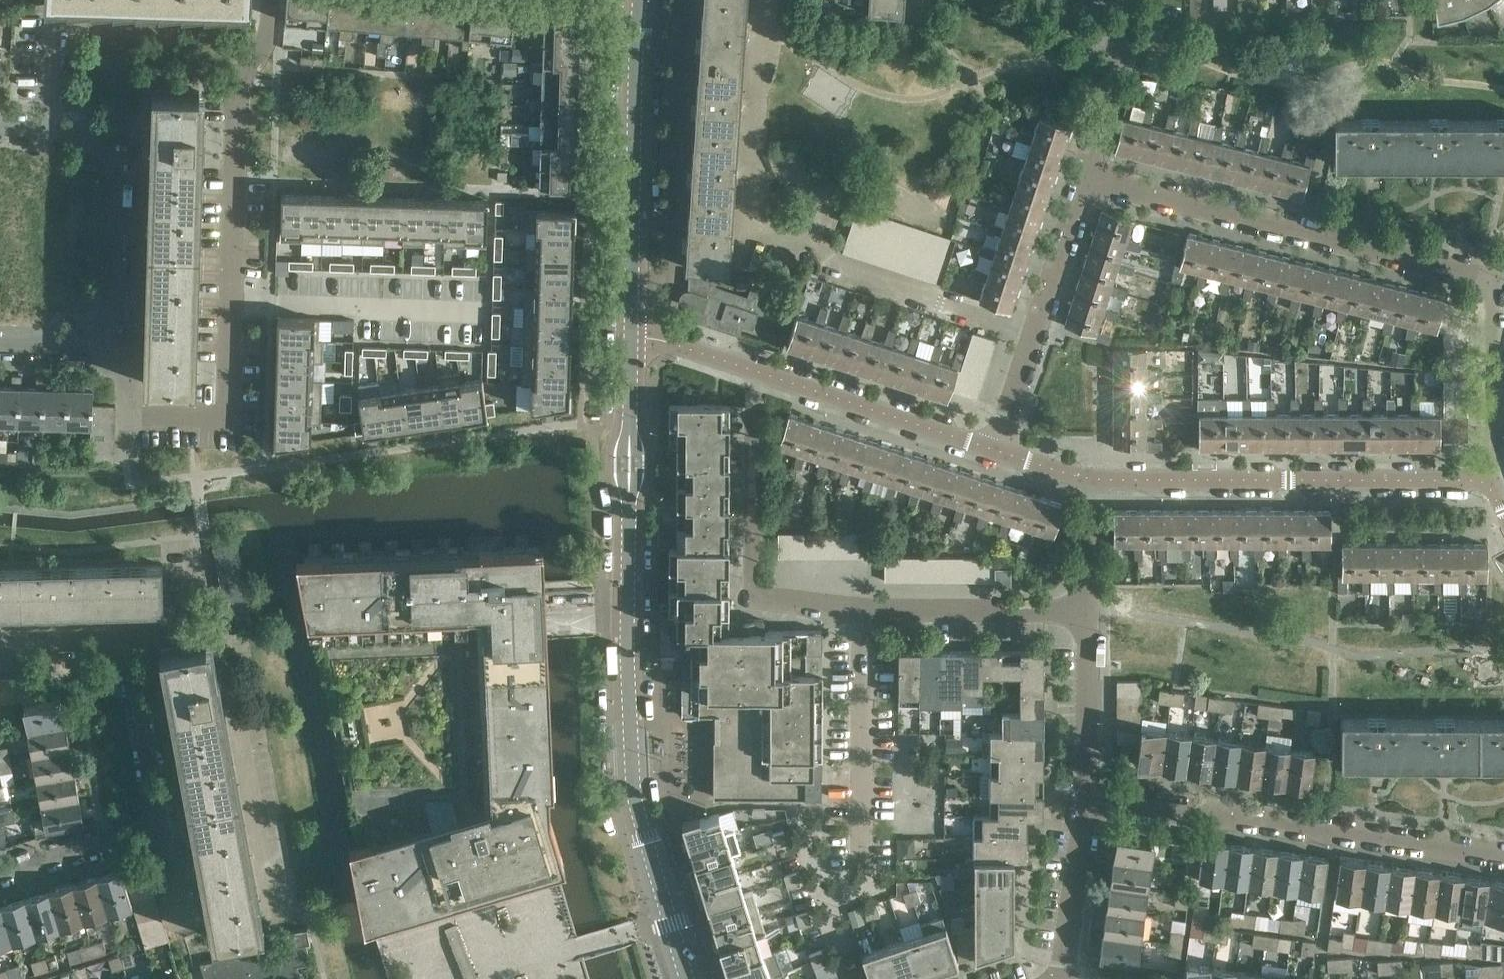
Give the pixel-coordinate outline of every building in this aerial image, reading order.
[(45,4),(251,11),(252,0),(44,0),(44,4),(45,4)] [(286,21),(328,24),(330,0),(287,0),(286,11),(286,21)] [(328,24),(341,25),(340,37),(346,38),(349,0),(330,0),(328,24)] [(346,38),(352,38),(353,26),(367,27),(370,0),(349,0),(346,38)] [(367,27),(381,29),(380,41),(387,41),(390,0),(370,0),(367,27)] [(387,41),(393,42),(394,30),(409,31),(411,0),(390,0),(387,41)] [(409,31),(423,32),(422,44),(428,45),(432,0),(411,0),(409,31)] [(428,45),(435,45),(436,33),(450,34),(452,0),(432,0),(428,45)] [(450,34),(463,35),(463,47),(469,48),(470,36),(469,36),(472,0),(452,0),(450,34)] [(476,0),(472,0),(469,36),(470,36),(492,38),(495,2),(476,0)] [(699,63),(743,67),(747,0),(703,0),(699,63)] [(868,13),(904,15),(905,0),(869,0),(868,13)] [(1437,20),(1464,14),(1459,0),(1435,0),(1437,20)] [(1464,14),(1489,2),(1487,0),(1459,0),(1464,14)] [(511,3),(495,2),(492,38),(512,39),(514,8),(510,8),(511,3)] [(520,22),(544,24),(543,62),(579,63),(580,26),(575,26),(575,22),(553,21),(553,16),(552,13),(549,11),(521,9),(520,22)] [(12,47),(12,39),(0,38),(0,46),(12,47)] [(385,56),(387,41),(380,41),(379,40),(377,55),(385,56)] [(524,60),(525,48),(515,47),(515,59),(524,60)] [(511,59),(511,49),(502,49),(502,59),(511,59)] [(519,73),(519,61),(507,61),(507,73),(519,73)] [(531,62),(530,69),(542,69),(542,82),(578,84),(579,63),(543,62),(543,63),(531,62)] [(743,67),(699,63),(694,131),(738,134),(743,67)] [(530,97),(530,103),(577,104),(578,84),(542,82),(542,97),(530,97)] [(144,381),(144,382),(146,382),(190,383),(197,159),(203,159),(203,126),(198,126),(199,91),(199,90),(152,89),(152,90),(158,90),(157,125),(151,125),(150,125),(149,157),(150,157),(156,158),(149,381),(144,381)] [(577,104),(530,103),(529,110),(541,110),(541,124),(577,125),(577,104)] [(1114,149),(1138,155),(1146,123),(1150,124),(1153,108),(1146,106),(1142,122),(1122,117),(1114,149)] [(1026,107),(1023,115),(1038,120),(1033,134),(1032,139),(1063,149),(1070,126),(1071,125),(1040,115),(1041,112),(1026,107)] [(1146,123),(1138,155),(1161,160),(1169,129),(1174,130),(1176,114),(1169,112),(1165,128),(1150,124),(1146,123)] [(1169,129),(1161,160),(1185,166),(1193,135),(1197,136),(1200,121),(1200,120),(1192,118),(1189,133),(1174,130),(1169,129)] [(1334,163),(1363,163),(1403,163),(1403,119),(1335,119),(1334,163)] [(1403,119),(1403,163),(1472,163),(1472,119),(1403,119)] [(1472,163),(1503,163),(1503,119),(1472,119),(1472,163)] [(1208,172),(1216,140),(1221,141),(1223,126),(1216,124),(1216,125),(1200,121),(1197,136),(1193,135),(1185,166),(1208,172)] [(529,124),(529,135),(528,144),(540,144),(576,146),(577,125),(541,124),(529,124)] [(1216,140),(1208,172),(1232,177),(1240,146),(1244,147),(1246,131),(1239,130),(1235,145),(1221,141),(1216,140)] [(738,134),(694,131),(690,198),(734,202),(738,134)] [(1017,134),(1016,138),(1031,143),(1026,157),(1024,161),(1055,172),(1063,149),(1032,139),(1033,134),(1018,131),(1017,134)] [(501,134),(500,143),(507,143),(528,144),(529,135),(501,134)] [(1240,146),(1232,177),(1255,183),(1263,151),(1267,153),(1270,137),(1262,135),(1258,151),(1244,147),(1240,146)] [(1263,151),(1255,183),(1279,189),(1286,158),(1290,159),(1293,143),(1285,141),(1281,156),(1267,153),(1263,151)] [(540,144),(539,186),(570,187),(570,183),(575,183),(576,167),(576,146),(540,144)] [(1286,158),(1279,189),(1302,195),(1310,164),(1313,165),(1317,149),(1309,147),(1305,162),(1290,159),(1286,158)] [(1009,157),(1008,161),(1023,166),(1018,180),(1017,184),(1048,194),(1055,172),(1024,161),(1026,157),(1010,154),(1009,157)] [(1002,179),(1000,184),(1015,188),(1011,202),(1009,207),(1040,217),(1048,194),(1017,184),(1018,180),(1003,177),(1002,179)] [(282,194),(280,240),(302,241),(303,194),(282,194)] [(302,241),(301,253),(322,253),(322,241),(324,195),(303,194),(302,241)] [(324,195),(322,241),(343,242),(344,196),(324,195)] [(344,196),(343,242),(363,243),(364,196),(344,196)] [(383,243),(385,197),(364,196),(363,243),(383,243)] [(404,244),(405,198),(385,197),(383,243),(385,243),(385,234),(403,234),(402,244),(404,244)] [(424,245),(426,198),(405,198),(404,244),(424,245)] [(444,245),(446,199),(426,198),(424,245),(425,245),(426,240),(443,240),(443,245),(444,245)] [(734,202),(690,198),(685,266),(729,269),(734,202)] [(465,246),(466,199),(446,199),(444,245),(465,246)] [(487,237),(488,200),(466,199),(465,246),(466,246),(466,236),(487,237)] [(994,202),(993,206),(1008,211),(1003,225),(1002,230),(1033,240),(1040,217),(1009,207),(1011,202),(995,199),(994,202)] [(504,201),(496,201),(495,213),(504,213),(504,201)] [(869,211),(857,207),(850,229),(862,233),(869,211)] [(574,231),(575,210),(538,209),(527,209),(526,229),(574,231)] [(1102,209),(1095,232),(1126,243),(1124,247),(1140,250),(1142,243),(1127,238),(1133,219),(1102,209)] [(869,211),(862,233),(874,237),(881,215),(869,211)] [(881,215),(874,237),(885,240),(892,218),(881,215)] [(892,218),(885,240),(896,244),(904,222),(892,218)] [(904,222),(896,244),(908,248),(915,226),(904,222)] [(987,225),(985,229),(1000,234),(996,248),(994,253),(1025,263),(1033,240),(1002,230),(1003,225),(988,222),(987,225)] [(915,226),(908,248),(919,251),(926,230),(915,226)] [(574,250),(574,231),(526,229),(526,230),(536,231),(535,247),(526,247),(526,248),(574,250)] [(862,233),(850,229),(843,251),(855,255),(862,233)] [(926,230),(919,251),(931,255),(938,233),(926,230)] [(1095,232),(1087,255),(1118,265),(1116,270),(1132,273),(1134,266),(1119,261),(1124,247),(1126,243),(1095,232)] [(862,233),(855,255),(867,259),(874,237),(862,233)] [(938,233),(931,255),(943,259),(950,238),(938,233)] [(1188,233),(1188,234),(1180,263),(1176,263),(1174,273),(1172,278),(1181,280),(1185,265),(1199,269),(1203,270),(1211,239),(1188,233)] [(503,235),(495,235),(494,247),(502,247),(503,235)] [(874,237),(867,259),(878,262),(885,240),(874,237)] [(1203,270),(1199,269),(1196,284),(1204,286),(1208,271),(1222,275),(1227,276),(1234,244),(1211,239),(1203,270)] [(885,240),(878,262),(889,266),(896,244),(885,240)] [(896,244),(889,266),(901,270),(908,248),(896,244)] [(1227,276),(1222,275),(1220,290),(1228,292),(1231,277),(1246,280),(1250,282),(1258,250),(1234,244),(1227,276)] [(979,248),(978,252),(993,257),(988,270),(987,275),(1018,285),(1025,263),(994,253),(996,248),(980,245),(979,248)] [(502,259),(502,247),(494,247),(494,259),(502,259)] [(573,269),(574,250),(526,248),(525,268),(573,269)] [(908,248),(901,270),(912,274),(919,251),(908,248)] [(1250,282),(1246,280),(1243,296),(1250,297),(1254,283),(1269,286),(1273,288),(1281,256),(1258,250),(1250,282)] [(919,251),(912,274),(923,277),(931,255),(919,251)] [(931,255),(923,277),(935,281),(943,259),(931,255)] [(1087,255),(1080,278),(1110,288),(1109,292),(1125,295),(1127,289),(1112,284),(1116,270),(1118,265),(1087,255)] [(1273,288),(1269,286),(1266,301),(1274,303),(1277,288),(1292,292),(1296,293),(1304,262),(1281,256),(1273,288)] [(1168,258),(1165,271),(1174,273),(1176,263),(1177,261),(1168,258)] [(301,268),(301,260),(289,260),(289,268),(301,268)] [(313,260),(301,260),(301,268),(313,269),(313,260)] [(342,270),(342,261),(330,261),(330,269),(342,270)] [(354,262),(342,261),(342,270),(354,270),(354,262)] [(382,271),(383,263),(371,262),(370,271),(382,271)] [(1296,293),(1292,292),(1289,307),(1297,309),(1301,294),(1315,298),(1319,299),(1327,267),(1304,262),(1296,293)] [(395,263),(383,263),(382,271),(395,271),(395,263)] [(423,272),(423,264),(411,264),(411,272),(423,272)] [(436,265),(423,264),(423,272),(435,273),(436,265)] [(464,274),(464,266),(452,265),(452,273),(464,274)] [(476,266),(464,266),(464,274),(476,274),(476,266)] [(972,270),(970,274),(985,279),(979,298),(1010,309),(1018,285),(987,275),(988,270),(973,267),(972,270)] [(1319,299),(1315,298),(1313,313),(1320,315),(1324,300),(1339,304),(1343,305),(1350,273),(1327,267),(1319,299)] [(525,268),(524,287),(573,288),(573,269),(525,268)] [(689,270),(688,289),(686,288),(682,290),(680,294),(680,298),(681,302),(686,305),(693,307),(690,318),(740,334),(743,324),(753,327),(758,311),(763,313),(770,291),(751,284),(748,295),(716,284),(716,272),(689,270)] [(502,274),(493,273),(493,285),(501,286),(502,274)] [(1343,305),(1339,304),(1336,319),(1344,321),(1348,306),(1362,309),(1366,311),(1374,279),(1350,273),(1343,305)] [(749,289),(749,276),(737,276),(737,289),(749,289)] [(1080,278),(1072,301),(1103,311),(1102,315),(1117,318),(1119,311),(1105,307),(1109,292),(1110,288),(1080,278)] [(1366,311),(1362,309),(1360,325),(1367,326),(1371,311),(1386,315),(1390,317),(1398,285),(1374,279),(1366,311)] [(501,298),(501,286),(493,285),(493,298),(501,298)] [(1390,317),(1386,315),(1383,330),(1391,332),(1394,317),(1409,321),(1413,322),(1421,290),(1398,285),(1390,317)] [(572,307),(573,288),(524,287),(524,306),(572,307)] [(1413,322),(1409,321),(1406,336),(1414,338),(1417,323),(1437,328),(1439,319),(1444,300),(1445,296),(1421,290),(1413,322)] [(1444,300),(1439,319),(1468,319),(1468,306),(1444,300)] [(1103,311),(1072,301),(1065,324),(1095,334),(1094,338),(1109,343),(1112,334),(1097,329),(1102,315),(1103,311)] [(816,321),(797,314),(787,345),(810,353),(821,322),(824,323),(827,308),(821,305),(816,321)] [(571,327),(572,307),(524,306),(523,325),(571,327)] [(500,324),(500,312),(492,312),(492,324),(500,324)] [(821,322),(810,353),(833,361),(843,329),(847,331),(851,315),(843,313),(838,328),(824,323),(821,322)] [(319,339),(319,318),(278,317),(277,339),(324,340),(324,339),(319,339)] [(354,332),(354,319),(346,319),(346,331),(354,332)] [(1439,319),(1437,328),(1444,330),(1444,331),(1468,331),(1468,319),(1439,319)] [(843,329),(833,361),(856,368),(867,337),(870,338),(873,323),(866,320),(861,335),(847,331),(843,329)] [(500,336),(500,324),(492,324),(491,336),(500,336)] [(571,346),(571,327),(523,325),(523,344),(571,346)] [(867,337),(856,368),(879,376),(889,345),(892,346),(896,330),(889,328),(884,343),(870,338),(867,337)] [(1468,331),(1444,331),(1444,343),(1468,343),(1468,331)] [(973,332),(969,344),(992,351),(995,339),(973,332)] [(889,345),(879,376),(902,384),(912,352),(916,354),(919,338),(912,335),(906,351),(892,346),(889,345)] [(323,361),(324,340),(277,339),(277,359),(323,361)] [(1249,340),(1248,349),(1257,350),(1258,341),(1249,340)] [(916,354),(912,352),(902,384),(924,391),(935,359),(938,361),(942,345),(935,343),(930,358),(916,354)] [(1468,343),(1444,343),(1444,355),(1468,355),(1468,343)] [(570,365),(571,346),(523,344),(522,363),(570,365)] [(966,354),(966,355),(988,362),(992,351),(969,344),(966,354)] [(374,355),(374,347),(362,346),(362,355),(374,355)] [(386,355),(386,347),(374,347),(374,355),(386,355)] [(416,356),(416,348),(404,348),(404,356),(416,356)] [(428,357),(428,349),(416,348),(416,356),(428,357)] [(1113,349),(1113,374),(1147,374),(1147,377),(1162,376),(1162,368),(1147,368),(1146,348),(1113,349)] [(353,361),(353,349),(345,349),(345,361),(353,361)] [(457,358),(457,349),(445,349),(445,357),(457,358)] [(469,358),(469,350),(457,349),(457,358),(469,358)] [(488,362),(496,363),(496,351),(491,350),(488,350),(488,362)] [(1224,354),(1198,350),(1198,352),(1198,361),(1201,362),(1224,362),(1224,354)] [(935,359),(924,391),(947,399),(950,389),(954,377),(957,367),(961,368),(962,367),(966,355),(966,354),(957,351),(952,366),(938,361),(935,359)] [(966,355),(962,367),(985,374),(988,362),(966,355)] [(1468,355),(1444,355),(1444,367),(1468,367),(1468,355)] [(1392,357),(1390,364),(1402,366),(1403,364),(1404,360),(1392,357)] [(313,379),(313,362),(323,362),(323,361),(277,359),(276,379),(322,381),(322,380),(313,379)] [(353,374),(353,361),(345,361),(344,373),(353,374)] [(496,375),(496,363),(488,362),(487,374),(496,375)] [(570,384),(570,365),(522,363),(521,383),(570,384)] [(957,367),(954,377),(981,385),(985,374),(962,367),(961,368),(957,367)] [(1468,367),(1444,367),(1444,379),(1468,379),(1468,367)] [(466,418),(459,372),(439,375),(445,421),(466,418)] [(459,372),(466,418),(487,415),(485,402),(482,381),(482,379),(462,381),(460,372),(459,372)] [(1113,374),(1113,397),(1146,397),(1147,401),(1162,400),(1161,392),(1147,392),(1147,377),(1147,374),(1113,374)] [(0,386),(0,423),(18,424),(19,387),(21,387),(22,375),(12,375),(12,386),(0,386)] [(46,375),(37,375),(36,387),(21,387),(19,387),(18,424),(43,425),(44,387),(45,388),(46,375)] [(445,421),(439,375),(438,375),(439,385),(420,387),(425,424),(445,421)] [(71,376),(61,376),(60,388),(45,388),(44,387),(43,425),(67,426),(69,388),(70,388),(71,376)] [(69,388),(67,426),(91,426),(92,426),(93,417),(93,405),(93,390),(95,390),(95,377),(86,377),(85,389),(70,388),(69,388)] [(954,377),(950,389),(977,398),(981,385),(954,377)] [(322,401),(322,381),(276,379),(275,400),(322,401)] [(1468,379),(1444,379),(1444,391),(1468,391),(1468,379)] [(569,403),(570,384),(521,383),(521,384),(531,384),(530,409),(569,403)] [(425,424),(420,387),(400,390),(405,427),(425,424)] [(405,427),(400,390),(380,393),(385,430),(405,427)] [(1468,391),(1444,391),(1444,397),(1444,403),(1468,403),(1468,391)] [(385,430),(380,393),(358,396),(362,420),(363,433),(385,430)] [(352,402),(352,394),(340,394),(339,402),(352,402)] [(1113,397),(1113,420),(1146,421),(1146,425),(1162,424),(1162,417),(1146,416),(1147,401),(1146,397),(1113,397)] [(1219,397),(1198,397),(1198,412),(1199,445),(1223,445),(1223,412),(1228,412),(1227,397),(1219,397)] [(1223,412),(1223,445),(1247,445),(1247,413),(1251,413),(1250,397),(1243,397),(1243,413),(1228,412),(1223,412)] [(1247,413),(1247,445),(1271,445),(1271,412),(1276,413),(1274,397),(1267,397),(1267,413),(1251,413),(1247,413)] [(1271,412),(1271,445),(1295,445),(1296,413),(1299,413),(1298,397),(1291,397),(1291,413),(1276,413),(1271,412)] [(1296,413),(1295,445),(1320,445),(1320,413),(1323,413),(1322,397),(1314,397),(1315,413),(1299,413),(1296,413)] [(1320,413),(1320,445),(1344,445),(1344,413),(1348,413),(1346,397),(1338,397),(1338,413),(1323,413),(1320,413)] [(1344,413),(1344,445),(1367,446),(1367,413),(1371,413),(1370,397),(1362,397),(1362,413),(1348,413),(1344,413)] [(1367,413),(1367,446),(1391,446),(1391,413),(1395,413),(1394,397),(1386,397),(1386,413),(1371,413),(1367,413)] [(1391,413),(1391,446),(1416,446),(1416,412),(1419,413),(1418,397),(1411,397),(1411,413),(1395,413),(1391,413)] [(1419,413),(1416,412),(1416,446),(1440,446),(1440,439),(1440,427),(1440,415),(1444,415),(1444,403),(1444,397),(1435,397),(1435,413),(1419,413)] [(321,422),(322,401),(275,400),(275,420),(321,422)] [(495,414),(493,401),(485,402),(487,415),(495,414)] [(352,402),(339,402),(339,410),(348,410),(351,410),(352,402)] [(662,628),(662,629),(662,652),(676,651),(683,659),(683,715),(700,715),(700,713),(713,713),(713,796),(821,796),(821,651),(821,630),(764,630),(764,619),(728,618),(728,560),(738,559),(738,550),(729,549),(729,403),(670,403),(669,446),(678,446),(678,487),(682,487),(681,505),(677,505),(678,546),(676,547),(669,547),(668,629),(662,628)] [(1468,403),(1444,403),(1444,415),(1468,415),(1468,403)] [(93,405),(93,417),(115,417),(115,406),(93,405)] [(1191,407),(1181,407),(1181,418),(1191,418),(1191,407)] [(775,443),(770,458),(779,460),(784,446),(798,450),(802,452),(812,421),(788,413),(779,444),(775,443)] [(1444,415),(1440,415),(1440,427),(1468,427),(1468,415),(1444,415)] [(91,426),(91,428),(114,429),(115,417),(93,417),(92,426),(91,426)] [(321,423),(321,422),(275,420),(274,445),(311,440),(311,423),(321,423)] [(363,433),(362,420),(354,421),(355,434),(363,433)] [(1146,421),(1113,420),(1113,446),(1146,446),(1146,449),(1162,449),(1161,440),(1146,440),(1146,425),(1146,421)] [(802,452),(798,450),(794,466),(801,468),(807,453),(821,458),(825,460),(835,428),(812,421),(802,452)] [(1468,427),(1440,427),(1440,439),(1468,440),(1468,427)] [(91,428),(91,439),(114,440),(114,429),(91,428)] [(825,460),(821,458),(817,473),(824,476),(829,461),(844,465),(847,467),(857,436),(835,428),(825,460)] [(847,467),(844,465),(840,481),(847,483),(852,468),(867,473),(870,474),(880,443),(857,436),(847,467)] [(870,474),(867,473),(863,488),(869,491),(875,475),(889,480),(892,482),(903,451),(880,443),(870,474)] [(17,465),(17,455),(17,453),(17,452),(4,452),(0,451),(0,464),(17,465)] [(892,482),(889,480),(886,496),(892,498),(897,483),(912,488),(915,489),(926,458),(903,451),(892,482)] [(915,489),(912,488),(908,503),(915,505),(920,491),(935,495),(938,497),(948,466),(926,458),(915,489)] [(938,497),(935,495),(931,511),(938,513),(943,498),(957,503),(961,504),(971,473),(948,466),(938,497)] [(961,504),(957,503),(954,518),(961,520),(966,506),(980,511),(984,512),(994,481),(971,473),(961,504)] [(984,512),(980,511),(977,526),(984,528),(988,513),(1003,518),(1007,519),(1017,488),(994,481),(984,512)] [(1007,519),(1003,518),(1000,533),(1007,536),(1011,521),(1026,525),(1029,527),(1040,496),(1017,488),(1007,519)] [(1029,527),(1026,525),(1022,541),(1030,543),(1034,528),(1053,534),(1063,503),(1040,496),(1029,527)] [(1109,558),(1110,558),(1119,558),(1118,542),(1133,542),(1138,542),(1138,510),(1113,510),(1113,541),(1109,542),(1109,558)] [(1138,542),(1133,542),(1134,558),(1142,558),(1142,541),(1157,542),(1162,542),(1162,510),(1138,510),(1138,542)] [(1162,542),(1157,542),(1159,558),(1167,557),(1183,557),(1182,542),(1186,542),(1186,510),(1162,510),(1162,542)] [(1186,542),(1182,542),(1183,557),(1191,558),(1191,542),(1206,541),(1206,542),(1210,542),(1210,510),(1186,510),(1186,542)] [(1210,542),(1206,542),(1207,558),(1214,558),(1215,543),(1230,543),(1234,543),(1234,510),(1210,510),(1210,542)] [(1234,543),(1230,543),(1231,558),(1239,558),(1239,543),(1254,543),(1258,543),(1258,510),(1234,510),(1234,543)] [(1258,543),(1254,543),(1255,559),(1263,558),(1263,543),(1278,543),(1282,543),(1282,510),(1258,510),(1258,543)] [(1282,543),(1278,543),(1279,558),(1287,558),(1286,543),(1302,544),(1306,543),(1306,510),(1282,510),(1282,543)] [(1306,543),(1302,544),(1303,559),(1310,558),(1310,542),(1325,542),(1331,543),(1331,510),(1306,510),(1306,543)] [(785,523),(797,526),(799,519),(787,515),(785,523)] [(871,521),(868,530),(875,530),(877,524),(871,521)] [(792,532),(779,532),(779,556),(792,556),(792,532)] [(804,532),(792,532),(792,556),(804,556),(804,532)] [(816,532),(804,532),(804,556),(816,556),(816,532)] [(828,532),(816,532),(816,556),(828,556),(828,532)] [(840,532),(828,532),(828,556),(840,556),(840,532)] [(852,532),(840,532),(840,556),(852,556),(852,532)] [(852,532),(852,556),(864,556),(864,532),(852,532)] [(876,532),(864,532),(864,556),(876,556),(876,532)] [(1339,586),(1338,586),(1338,592),(1346,592),(1347,586),(1347,576),(1362,576),(1366,576),(1366,542),(1343,542),(1342,574),(1339,574),(1339,586)] [(1366,576),(1362,576),(1362,591),(1371,591),(1370,577),(1371,576),(1386,576),(1390,576),(1390,542),(1366,542),(1366,576)] [(1390,576),(1386,576),(1387,591),(1395,591),(1395,576),(1410,576),(1414,576),(1414,543),(1390,542),(1390,576)] [(1414,576),(1410,576),(1411,591),(1419,591),(1419,576),(1434,576),(1438,576),(1438,543),(1414,543),(1414,576)] [(1438,576),(1434,576),(1435,592),(1442,591),(1442,576),(1458,577),(1462,577),(1462,543),(1438,543),(1438,576)] [(1462,577),(1458,577),(1459,592),(1467,592),(1467,577),(1467,575),(1482,575),(1487,575),(1487,543),(1462,543),(1462,577)] [(1027,556),(1029,547),(1022,545),(1020,553),(1027,556)] [(296,558),(308,619),(315,619),(356,843),(349,844),(363,920),(372,917),(390,978),(592,978),(556,862),(564,860),(551,818),(550,814),(549,790),(554,789),(543,547),(541,547),(304,558),(296,558)] [(898,556),(885,556),(885,579),(898,579),(898,556)] [(910,556),(898,556),(898,579),(910,579),(910,556)] [(922,556),(910,556),(910,579),(922,580),(922,556)] [(933,556),(922,556),(922,580),(934,580),(933,556)] [(946,556),(933,556),(934,580),(946,580),(946,556)] [(958,556),(946,556),(946,580),(958,580),(958,556)] [(970,556),(958,556),(958,580),(970,580),(970,556)] [(982,556),(970,556),(970,580),(982,580),(982,556)] [(994,556),(982,556),(982,580),(995,580),(995,565),(994,556)] [(162,563),(91,565),(93,609),(164,607),(162,563)] [(91,565),(21,567),(22,612),(93,609),(91,565)] [(1012,566),(995,565),(995,580),(995,585),(1012,585),(1012,566)] [(0,568),(0,612),(22,612),(21,567),(0,568)] [(1235,579),(1223,579),(1223,588),(1223,590),(1235,590),(1235,587),(1235,579)] [(244,580),(220,584),(222,596),(247,592),(244,580)] [(247,592),(222,596),(225,607),(249,603),(247,592)] [(206,639),(160,647),(161,649),(166,648),(218,934),(213,935),(213,937),(259,928),(219,707),(226,706),(220,672),(213,673),(206,639)] [(899,650),(899,704),(919,704),(919,650),(899,650)] [(919,650),(919,704),(940,704),(940,650),(919,650)] [(940,650),(940,704),(962,705),(962,691),(960,691),(960,650),(940,650)] [(1001,651),(960,650),(960,691),(962,691),(962,705),(983,705),(983,703),(984,676),(1001,676),(1001,651)] [(1001,651),(1001,676),(1021,676),(1044,676),(1044,651),(1001,651)] [(1021,676),(1021,713),(1044,713),(1044,676),(1021,676)] [(12,678),(13,702),(23,702),(24,704),(25,704),(24,677),(12,678)] [(37,677),(24,677),(25,704),(37,702),(37,677)] [(1,702),(13,702),(12,678),(0,678),(0,681),(1,702)] [(1141,680),(1117,681),(1117,693),(1141,693),(1141,680)] [(1157,702),(1170,703),(1171,691),(1159,689),(1157,702)] [(1171,691),(1170,703),(1182,705),(1184,692),(1171,691)] [(1141,693),(1117,693),(1117,706),(1141,706),(1141,693)] [(1221,696),(1210,695),(1208,708),(1220,709),(1221,696)] [(1234,698),(1221,696),(1220,709),(1233,711),(1234,698)] [(25,704),(24,704),(28,729),(65,722),(60,697),(37,702),(25,704)] [(1271,704),(1258,702),(1257,715),(1270,717),(1271,704)] [(1283,706),(1271,704),(1270,717),(1281,719),(1283,706)] [(1141,706),(1117,706),(1117,717),(1141,717),(1141,706)] [(1321,711),(1308,709),(1306,722),(1319,724),(1321,711)] [(1002,713),(1002,733),(1002,735),(1044,735),(1044,713),(1021,713),(1002,713)] [(1141,717),(1117,717),(1117,729),(1140,729),(1141,727),(1141,717)] [(1409,719),(1341,718),(1341,762),(1409,763),(1409,719)] [(1478,719),(1409,719),(1409,763),(1478,763),(1478,719)] [(1478,719),(1478,763),(1503,763),(1503,720),(1478,719)] [(65,722),(28,729),(33,754),(70,747),(65,722)] [(971,733),(979,733),(979,725),(971,725),(971,733)] [(1141,727),(1140,729),(1138,745),(1136,764),(1161,768),(1166,731),(1141,727)] [(1140,729),(1117,729),(1117,742),(1138,745),(1140,729)] [(1166,731),(1161,768),(1186,771),(1191,734),(1166,731)] [(1268,731),(1267,740),(1291,744),(1293,734),(1268,731)] [(990,733),(990,754),(1044,755),(1044,735),(1002,735),(1002,733),(990,733)] [(1191,734),(1186,771),(1211,774),(1216,737),(1191,734)] [(1216,737),(1211,774),(1236,778),(1241,741),(1216,737)] [(948,740),(948,752),(962,752),(962,740),(948,740)] [(1241,741),(1236,778),(1261,781),(1266,744),(1241,741)] [(1266,744),(1261,781),(1286,785),(1291,748),(1266,744)] [(0,747),(0,760),(10,758),(8,745),(0,747)] [(70,747),(33,754),(38,778),(74,772),(70,747)] [(1291,748),(1286,785),(1310,788),(1315,751),(1291,748)] [(1044,755),(990,754),(990,775),(1044,775),(1044,755)] [(0,760),(0,773),(12,770),(10,758),(0,760)] [(74,772),(38,778),(42,803),(79,796),(74,772)] [(1044,775),(990,775),(990,795),(1044,795),(1044,775)] [(958,785),(945,786),(945,795),(958,795),(958,785)] [(990,795),(990,815),(990,816),(1028,815),(1028,817),(1044,817),(1044,795),(990,795)] [(0,809),(1,811),(14,808),(11,796),(0,798),(0,808),(0,809)] [(33,806),(31,809),(36,835),(48,832),(47,828),(48,828),(84,821),(79,796),(42,803),(32,804),(33,806)] [(1,811),(3,821),(3,823),(16,821),(14,808),(1,811)] [(699,817),(682,822),(684,831),(681,832),(684,842),(687,841),(688,843),(725,831),(719,813),(700,819),(699,817)] [(974,815),(974,836),(1028,836),(1028,817),(1028,815),(990,816),(990,815),(974,815)] [(725,831),(688,843),(695,865),(731,854),(741,851),(734,829),(725,831)] [(784,830),(771,834),(773,840),(786,836),(784,830)] [(1117,834),(1114,858),(1150,863),(1154,839),(1117,834)] [(786,836),(773,840),(775,846),(787,843),(786,836)] [(1028,836),(974,836),(974,858),(974,859),(1028,858),(1028,836)] [(913,838),(900,838),(900,855),(913,855),(913,838)] [(1229,843),(1204,839),(1201,858),(1199,870),(1198,877),(1224,881),(1229,843)] [(1229,843),(1224,881),(1249,884),(1251,867),(1254,847),(1229,843)] [(1251,867),(1249,884),(1273,887),(1276,867),(1279,850),(1254,847),(1251,867)] [(1276,867),(1273,887),(1298,891),(1302,867),(1303,854),(1279,850),(1276,867)] [(713,859),(695,865),(701,885),(738,874),(731,854),(713,859)] [(1302,867),(1298,891),(1317,893),(1323,894),(1328,857),(1303,854),(1302,867)] [(1201,858),(1187,857),(1186,868),(1199,870),(1201,858)] [(1014,858),(974,859),(974,881),(1014,881),(1014,858)] [(1114,858),(1110,883),(1147,888),(1150,863),(1114,858)] [(1334,896),(1335,896),(1360,900),(1365,862),(1340,859),(1334,896)] [(1365,862),(1360,900),(1385,903),(1390,866),(1365,862)] [(1390,866),(1385,903),(1409,907),(1415,869),(1390,866)] [(1186,868),(1184,881),(1197,883),(1198,877),(1199,870),(1186,868)] [(122,869),(98,876),(108,912),(132,905),(131,900),(127,888),(124,876),(122,869)] [(147,869),(124,876),(127,888),(144,883),(151,881),(147,869)] [(1415,869),(1409,907),(1434,910),(1439,873),(1415,869)] [(796,871),(784,875),(786,881),(798,878),(796,871)] [(1439,873),(1434,910),(1459,914),(1464,876),(1439,873)] [(738,874),(694,887),(700,905),(706,903),(707,905),(744,893),(738,874)] [(98,876),(74,883),(84,919),(108,912),(98,876)] [(1464,876),(1459,914),(1484,917),(1489,880),(1464,876)] [(800,884),(798,878),(786,881),(788,888),(800,884)] [(1484,917),(1503,920),(1503,882),(1489,880),(1484,917)] [(144,883),(127,888),(131,900),(147,895),(155,893),(151,881),(144,883)] [(1014,881),(974,881),(974,902),(1014,902),(1014,881)] [(74,883),(50,891),(60,926),(84,919),(74,883)] [(1110,883),(1106,908),(1143,913),(1147,888),(1110,883)] [(917,888),(910,891),(914,903),(921,901),(917,888)] [(50,891),(26,898),(36,933),(60,926),(50,891)] [(744,893),(707,905),(713,926),(759,912),(753,891),(744,893)] [(910,891),(903,893),(907,905),(914,903),(910,891)] [(131,900),(132,905),(134,911),(150,906),(158,904),(155,893),(147,895),(131,900)] [(1189,895),(1176,893),(1174,906),(1188,908),(1189,895)] [(26,898),(2,905),(12,940),(36,933),(26,898)] [(876,902),(869,904),(873,917),(880,914),(876,902)] [(1014,902),(974,902),(974,924),(1014,924),(1014,902)] [(150,906),(134,911),(138,922),(153,918),(162,916),(158,904),(150,906)] [(869,904),(863,906),(867,919),(873,917),(869,904)] [(0,905),(0,944),(12,940),(2,905),(0,905)] [(1194,905),(1192,918),(1205,920),(1207,907),(1194,905)] [(1106,908),(1103,933),(1140,938),(1143,913),(1106,908)] [(850,912),(854,925),(864,922),(860,909),(850,912)] [(808,910),(796,914),(798,920),(810,917),(808,910)] [(1233,911),(1231,924),(1243,926),(1245,913),(1233,911)] [(759,912),(713,926),(715,932),(712,933),(714,943),(718,942),(719,944),(765,930),(759,912)] [(1245,913),(1243,926),(1256,927),(1257,914),(1245,913)] [(153,918),(138,922),(141,934),(165,927),(162,916),(153,918)] [(942,916),(920,923),(923,933),(936,971),(940,970),(955,965),(958,963),(945,924),(942,916)] [(812,923),(810,917),(798,920),(800,927),(812,923)] [(1281,917),(1279,930),(1291,932),(1293,919),(1281,917)] [(1293,919),(1291,932),(1304,934),(1306,921),(1293,919)] [(1014,924),(974,924),(974,959),(1014,945),(1014,924)] [(1217,928),(1204,926),(1202,939),(1215,941),(1217,928)] [(165,927),(141,934),(145,947),(169,940),(165,927)] [(296,966),(309,963),(306,946),(311,944),(308,928),(288,932),(290,946),(200,961),(206,978),(299,978),(296,966)] [(1217,928),(1215,941),(1227,942),(1229,929),(1217,928)] [(765,930),(719,944),(726,966),(771,952),(765,930)] [(1171,930),(1169,943),(1182,944),(1184,932),(1171,930)] [(923,933),(904,940),(916,977),(919,976),(934,971),(936,971),(923,933)] [(1140,938),(1103,933),(1099,959),(1136,964),(1140,938)] [(1254,933),(1252,946),(1264,947),(1266,934),(1254,933)] [(1266,934),(1264,947),(1277,949),(1278,936),(1266,934)] [(1329,937),(1327,950),(1341,952),(1343,939),(1329,937)] [(1368,937),(1366,950),(1378,952),(1380,939),(1368,937)] [(1303,939),(1301,953),(1314,954),(1316,941),(1303,939)] [(1380,939),(1378,952),(1391,954),(1392,941),(1380,939)] [(103,940),(91,943),(95,955),(107,952),(103,940)] [(883,946),(894,978),(911,978),(914,978),(916,977),(904,940),(883,946)] [(1418,940),(1416,953),(1428,955),(1430,942),(1418,940)] [(1430,942),(1428,955),(1441,956),(1442,943),(1430,942)] [(1468,942),(1466,955),(1478,957),(1480,944),(1468,942)] [(95,955),(91,943),(79,947),(82,959),(95,955)] [(1182,944),(1169,943),(1168,955),(1180,957),(1182,944)] [(1480,944),(1478,957),(1491,959),(1493,946),(1480,944)] [(862,953),(870,978),(894,978),(883,946),(862,953)] [(726,966),(731,978),(764,978),(783,972),(775,950),(771,952),(726,966)] [(821,950),(809,954),(811,961),(824,956),(821,950)] [(132,951),(120,954),(124,967),(136,963),(132,951)] [(55,954),(43,957),(46,970),(58,966),(55,954)] [(124,967),(120,954),(109,958),(112,970),(124,967)] [(826,962),(824,956),(811,961),(814,967),(826,962)] [(46,970),(43,957),(31,961),(34,973),(46,970)] [(1340,957),(1327,958),(1328,971),(1340,971),(1340,957)] [(1352,957),(1340,957),(1340,971),(1353,970),(1352,957)] [(1403,959),(1390,960),(1391,973),(1403,972),(1403,959)] [(1390,960),(1377,961),(1378,974),(1391,973),(1390,960)] [(1440,962),(1428,963),(1429,976),(1441,975),(1440,962)] [(1453,962),(1440,962),(1441,975),(1454,975),(1453,962)] [(1186,964),(1184,978),(1210,978),(1211,967),(1186,964)] [(1503,964),(1491,965),(1491,978),(1503,977),(1503,964)] [(72,969),(76,978),(83,978),(88,977),(84,965),(72,969)] [(1491,965),(1478,965),(1479,978),(1491,978),(1491,965)] [(1210,978),(1235,978),(1236,971),(1211,967),(1210,978)] [(0,970),(0,978),(11,978),(7,968),(0,970)] [(60,973),(61,978),(75,978),(72,970),(60,973)] [(1235,978),(1260,978),(1261,974),(1236,971),(1235,978)]
